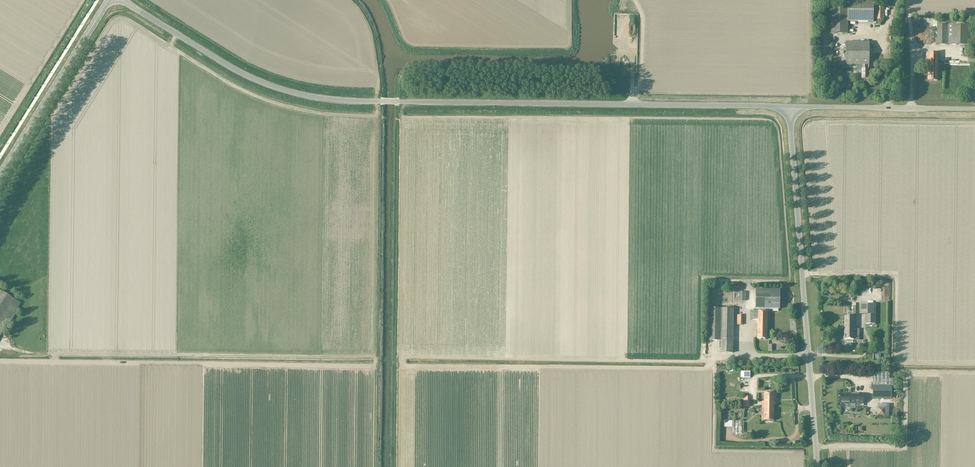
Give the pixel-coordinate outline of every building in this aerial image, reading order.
[(848,6),(831,5),(831,34),(847,34),(847,22),(873,22),(873,2),(848,2),(848,6)] [(884,20),(884,8),(874,8),(874,20),(884,20)] [(947,45),(947,25),(937,25),(937,45),(947,45)] [(968,46),(968,25),(952,25),(952,46),(968,46)] [(869,71),(869,48),(869,43),(846,42),(846,65),(856,65),(856,72),(862,72),(861,79),(868,79),(868,71),(869,71)] [(937,81),(938,53),(928,53),(927,62),(927,66),(927,81),(937,81)] [(756,290),(755,309),(778,309),(778,290),(756,290)] [(13,299),(1,291),(0,292),(0,335),(9,321),(11,322),(15,314),(14,314),(20,304),(13,299)] [(865,315),(865,325),(875,325),(875,305),(860,305),(859,315),(865,315)] [(732,353),(733,309),(709,308),(708,341),(720,341),(720,353),(732,353)] [(757,339),(767,339),(767,311),(750,311),(750,320),(757,320),(757,339)] [(844,340),(854,340),(854,329),(854,325),(854,316),(844,316),(844,336),(843,336),(843,339),(844,339),(844,340)] [(873,373),(873,398),(891,398),(891,386),(893,386),(893,379),(889,379),(889,373),(873,373)] [(770,406),(774,406),(774,393),(764,393),(764,408),(770,408),(770,406)] [(840,394),(840,404),(863,404),(864,394),(855,394),(840,394)] [(889,416),(889,409),(885,408),(885,404),(878,404),(877,416),(889,416)] [(770,408),(764,408),(764,421),(774,421),(774,406),(770,406),(770,408)]
